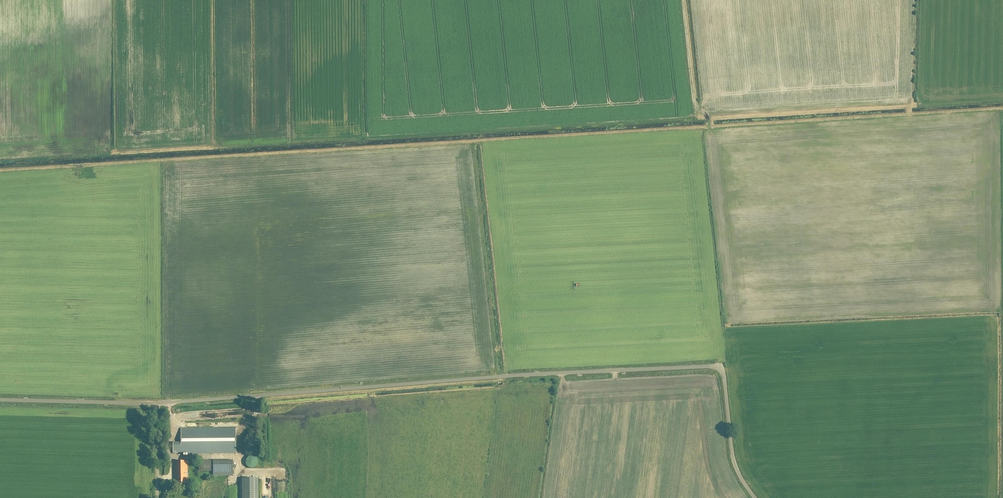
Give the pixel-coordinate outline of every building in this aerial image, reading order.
[(173,443),(173,454),(236,453),(236,428),(181,429),(181,443),(173,443)] [(254,456),(252,456),(250,456),(249,457),(247,458),(246,459),(246,460),(245,462),(245,463),(246,465),(247,466),(248,468),(249,468),(251,468),(252,468),(254,468),(256,467),(257,466),(257,465),(258,463),(258,462),(258,461),(257,460),(257,459),(256,457),(254,456)] [(211,472),(211,461),(199,461),(199,472),(211,472)] [(213,461),(213,476),(233,476),(233,461),(213,461)] [(176,484),(187,484),(187,476),(186,476),(186,473),(187,473),(187,462),(174,462),(175,480),(176,480),(176,484)] [(260,479),(243,479),(243,497),(259,497),(260,479)] [(263,494),(271,494),(272,482),(264,481),(263,494)]
